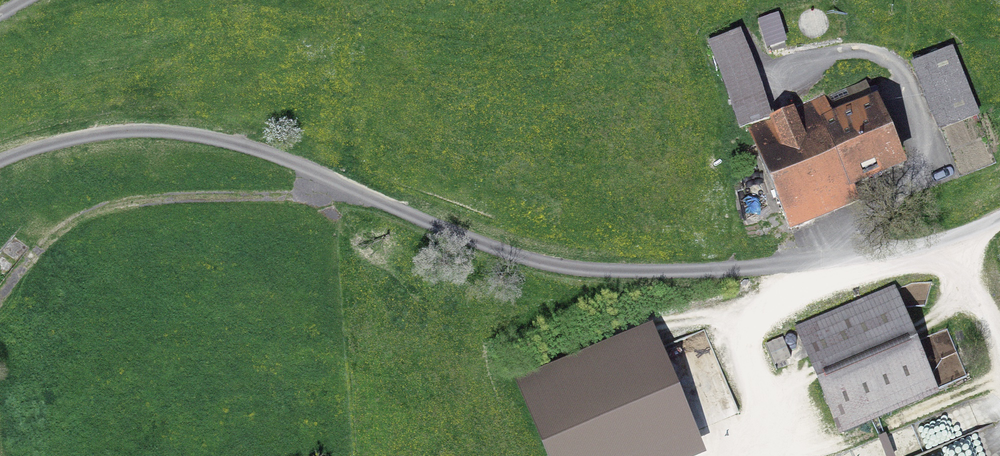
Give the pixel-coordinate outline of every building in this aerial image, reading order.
[(777,42),(771,20),(757,24),(764,46),(777,42)] [(732,36),(707,45),(733,123),(759,115),(732,36)] [(937,131),(977,115),(950,49),(910,64),(937,131)] [(846,184),(899,162),(875,107),(830,126),(820,102),(819,99),(746,130),(788,230),(854,203),(846,184)] [(839,431),(933,392),(891,292),(797,331),(839,431)] [(708,449),(659,329),(524,383),(553,455),(689,455),(708,449)]
